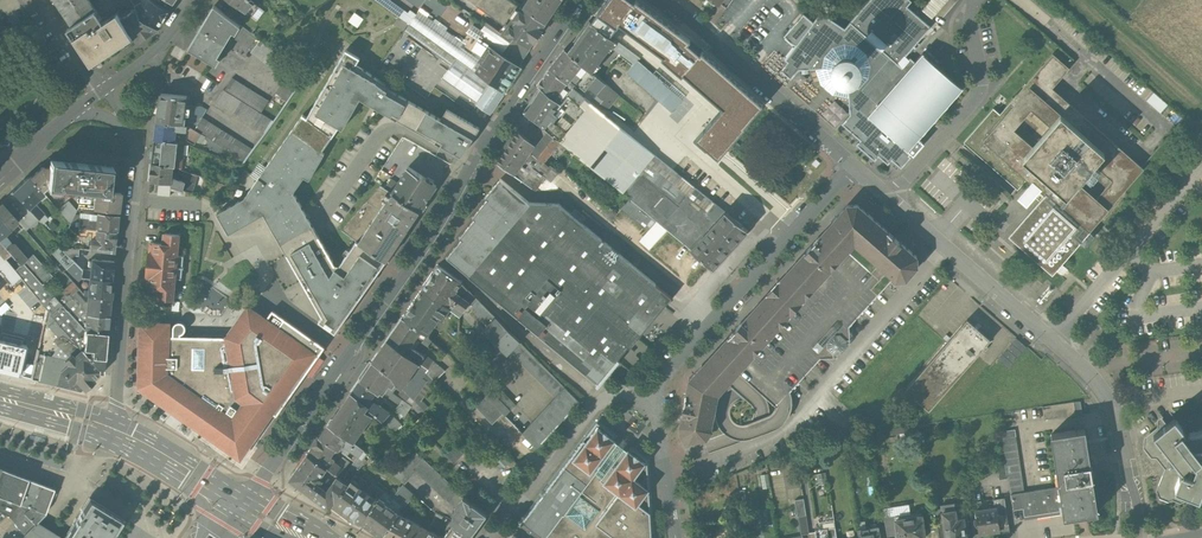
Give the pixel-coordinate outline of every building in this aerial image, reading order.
[(72,24),(95,10),(88,0),(56,0),(72,24)] [(135,9),(139,17),(144,9),(141,2),(141,0),(131,0),(135,9)] [(168,12),(149,0),(144,9),(139,17),(158,29),(168,12)] [(252,17),(259,7),(250,0),(229,0),(252,17)] [(501,23),(506,27),(523,5),(516,0),(469,0),(501,23)] [(524,6),(545,23),(560,0),(529,0),(524,6)] [(702,51),(700,53),(688,43),(691,40),(636,0),(635,0),(634,2),(632,0),(607,0),(590,22),(610,37),(619,24),(663,56),(661,58),(682,76),(683,74),(722,108),(696,138),(718,158),(745,127),(744,126),(763,105),(702,51)] [(910,58),(901,67),(898,64),(931,27),(907,7),(912,1),(910,0),(870,0),(845,29),(821,12),(785,60),(787,62),(781,70),(791,79),(799,70),(800,70),(810,69),(816,69),(821,81),(836,95),(849,98),(849,104),(850,104),(850,114),(850,115),(842,124),(860,140),(859,140),(860,141),(858,143),(857,143),(856,144),(857,145),(858,145),(865,152),(866,153),(874,159),(875,161),(876,159),(878,157),(879,156),(879,157),(880,156),(887,163),(888,164),(889,163),(891,160),(891,161),(892,160),(893,161),(893,160),(900,167),(901,168),(903,167),(902,167),(909,159),(911,157),(909,155),(911,153),(913,155),(924,143),(919,138),(923,134),(926,130),(934,121),(937,118),(945,109),(948,105),(956,96),(959,93),(963,88),(962,87),(958,84),(955,81),(931,60),(927,57),(924,54),(923,53),(914,62),(910,58)] [(922,11),(932,19),(949,0),(932,0),(922,11)] [(524,6),(523,5),(506,27),(500,35),(509,41),(512,38),(529,48),(542,30),(540,29),(545,23),(524,6)] [(214,6),(188,48),(213,63),(237,24),(214,6)] [(95,10),(72,24),(96,61),(133,37),(121,18),(117,13),(104,21),(96,9),(95,10)] [(139,17),(135,9),(121,18),(133,37),(137,43),(145,37),(158,29),(139,17)] [(359,27),(366,18),(357,10),(350,19),(359,27)] [(5,51),(4,52),(5,53),(20,39),(19,38),(18,39),(0,20),(0,46),(5,51)] [(590,22),(568,52),(568,53),(591,71),(610,46),(634,64),(637,60),(639,58),(610,37),(590,22)] [(529,48),(512,38),(509,41),(500,35),(488,26),(479,39),(518,65),(529,48)] [(518,65),(479,39),(473,49),(483,55),(480,60),(482,62),(475,72),(497,87),(502,80),(504,82),(507,79),(511,81),(521,67),(518,65)] [(294,67),(260,41),(252,52),(286,78),(294,67)] [(319,321),(335,333),(386,261),(359,243),(356,241),(340,265),(335,264),(293,192),(340,127),(343,129),(361,98),(392,116),(393,113),(404,119),(402,122),(431,138),(432,135),(443,141),(441,144),(461,156),(480,128),(450,111),(444,121),(389,89),(389,87),(362,68),(363,66),(357,63),(360,58),(346,49),(307,117),(303,114),(245,198),(217,213),(229,234),(264,214),(322,316),(319,321)] [(568,52),(565,49),(549,69),(566,83),(573,89),(578,83),(576,82),(580,77),(589,85),(588,86),(598,94),(606,84),(591,71),(568,53),(568,52)] [(1141,169),(1050,88),(1067,69),(1053,57),(1000,117),(993,111),(966,142),(1016,186),(1025,177),(1032,184),(1025,192),(1031,198),(1033,197),(1039,202),(1010,235),(1051,271),(1141,169)] [(672,112),(682,100),(663,83),(637,60),(634,64),(627,72),(672,112)] [(294,67),(276,92),(287,101),(305,76),(294,67)] [(475,72),(468,67),(455,87),(479,104),(480,102),(490,109),(502,91),(475,72)] [(566,83),(549,69),(542,79),(542,78),(537,86),(541,89),(542,89),(554,98),(566,83)] [(233,78),(225,91),(261,113),(269,101),(233,78)] [(619,94),(606,84),(598,94),(597,95),(610,105),(619,94)] [(588,86),(580,95),(585,99),(590,103),(597,95),(598,94),(588,86)] [(542,89),(541,89),(525,113),(537,121),(549,132),(560,142),(567,147),(574,153),(605,115),(603,113),(590,103),(585,99),(580,104),(569,94),(561,103),(554,98),(542,89)] [(580,95),(573,89),(569,94),(580,104),(585,99),(580,95)] [(273,121),(224,90),(216,102),(265,133),(273,121)] [(188,96),(160,94),(157,122),(185,125),(187,104),(188,96)] [(610,105),(597,95),(590,103),(603,113),(610,105)] [(202,106),(187,104),(185,125),(188,125),(196,130),(203,118),(208,109),(202,106)] [(654,154),(605,115),(574,153),(591,165),(591,166),(630,199),(642,208),(667,177),(661,172),(660,173),(647,163),(654,154)] [(196,130),(245,161),(253,149),(203,118),(196,130)] [(185,125),(157,122),(155,140),(175,142),(177,130),(187,131),(188,125),(185,125)] [(535,145),(515,129),(500,152),(501,158),(498,163),(515,175),(525,161),(524,159),(535,145)] [(549,132),(532,152),(550,167),(552,164),(546,158),(557,145),(564,151),(567,147),(560,142),(549,132)] [(175,142),(155,140),(152,163),(173,166),(176,167),(177,154),(179,154),(180,142),(175,142)] [(687,156),(681,165),(700,179),(699,181),(712,191),(720,180),(687,156)] [(112,166),(50,159),(49,167),(41,166),(36,170),(48,185),(48,186),(96,190),(109,192),(109,190),(112,166)] [(176,167),(173,166),(152,163),(150,181),(172,183),(171,186),(192,193),(198,175),(176,167)] [(427,179),(409,167),(398,183),(391,179),(385,188),(419,211),(436,185),(427,179)] [(48,185),(36,170),(29,176),(42,191),(47,187),(46,186),(48,185)] [(380,174),(376,179),(386,185),(389,180),(380,174)] [(687,194),(667,177),(642,208),(667,230),(691,249),(717,221),(685,196),(687,194)] [(558,202),(529,202),(502,179),(496,184),(486,197),(488,198),(473,216),(475,218),(460,236),(462,238),(447,257),(598,382),(628,346),(630,347),(666,302),(672,296),(558,202)] [(24,181),(12,192),(23,203),(38,219),(44,214),(37,206),(34,206),(32,204),(40,196),(24,181)] [(419,211),(381,185),(367,201),(408,228),(419,211)] [(109,192),(96,190),(94,209),(119,211),(121,191),(109,190),(109,192)] [(23,203),(12,192),(1,202),(3,205),(11,214),(12,214),(23,203)] [(642,208),(630,199),(622,208),(648,231),(640,240),(650,250),(667,230),(642,208)] [(76,211),(68,201),(59,209),(71,223),(76,211)] [(367,201),(342,230),(356,241),(359,243),(386,261),(408,228),(367,201)] [(619,212),(608,203),(601,212),(612,221),(619,212)] [(774,286),(728,336),(729,337),(704,365),(703,363),(689,379),(680,424),(682,434),(690,440),(707,437),(713,429),(712,425),(718,393),(733,377),(738,371),(777,406),(781,401),(835,342),(893,277),(896,279),(906,279),(918,266),(917,256),(858,204),(847,205),(830,223),(832,224),(820,237),(819,236),(774,286)] [(3,205),(0,208),(0,217),(9,228),(10,228),(18,221),(12,214),(11,214),(3,205)] [(717,221),(691,249),(713,268),(741,236),(748,229),(726,212),(717,221)] [(119,215),(98,213),(97,222),(89,221),(89,220),(77,219),(77,222),(80,222),(79,227),(117,231),(119,215)] [(44,214),(38,219),(42,223),(48,218),(44,214)] [(10,252),(21,264),(27,259),(14,243),(11,243),(4,236),(3,234),(9,228),(0,217),(0,240),(10,252)] [(117,231),(79,227),(78,235),(86,236),(87,232),(92,233),(91,236),(93,236),(93,239),(91,239),(90,246),(115,249),(115,242),(116,242),(117,231)] [(148,264),(182,267),(183,256),(177,255),(179,234),(165,233),(164,244),(150,242),(148,264)] [(0,240),(0,252),(5,257),(10,252),(0,240)] [(80,258),(76,253),(70,259),(73,262),(81,271),(82,269),(83,260),(85,258),(82,255),(80,258)] [(108,257),(98,256),(97,260),(92,260),(91,270),(82,269),(81,271),(80,277),(83,277),(90,278),(110,280),(111,273),(112,273),(113,262),(108,261),(108,257)] [(229,263),(224,260),(217,271),(223,272),(229,263)] [(73,262),(67,268),(76,277),(74,279),(77,282),(83,277),(80,277),(81,271),(73,262)] [(182,267),(148,264),(146,285),(159,286),(158,297),(173,299),(175,281),(179,282),(180,279),(181,279),(182,267)] [(52,294),(42,283),(52,275),(43,266),(35,273),(25,281),(48,307),(53,312),(51,314),(56,319),(79,345),(80,336),(69,324),(75,319),(52,294)] [(461,283),(438,266),(423,288),(449,308),(459,316),(469,303),(455,292),(461,283)] [(110,280),(90,278),(89,290),(85,290),(84,295),(88,295),(110,297),(110,290),(109,290),(110,280)] [(73,281),(64,289),(70,296),(75,291),(78,288),(73,281)] [(64,289),(61,286),(52,294),(75,319),(85,330),(87,314),(70,296),(64,289)] [(449,308),(423,288),(403,317),(421,330),(426,335),(436,320),(442,319),(444,321),(448,315),(445,313),(449,308)] [(110,297),(88,295),(88,302),(85,302),(75,291),(70,296),(87,314),(108,316),(110,297)] [(520,342),(477,299),(471,308),(489,326),(485,330),(509,353),(511,351),(520,342)] [(231,338),(229,337),(225,337),(225,343),(197,343),(168,342),(168,324),(142,324),(141,386),(167,405),(173,395),(183,402),(192,409),(190,412),(239,447),(248,433),(251,435),(268,409),(277,415),(325,347),(272,310),(264,322),(249,312),(231,338)] [(108,316),(87,314),(85,330),(107,333),(108,316)] [(403,317),(388,339),(429,368),(434,361),(425,355),(423,355),(410,346),(418,335),(426,340),(428,337),(426,335),(421,330),(403,317)] [(79,345),(56,319),(49,325),(59,336),(55,340),(60,346),(58,348),(67,358),(66,360),(45,354),(38,381),(61,386),(62,384),(68,378),(80,391),(80,390),(81,391),(93,380),(92,379),(98,373),(102,374),(103,364),(105,358),(88,355),(79,345)] [(107,333),(85,330),(75,319),(69,324),(80,336),(79,345),(88,355),(105,358),(107,333)] [(967,320),(907,389),(930,409),(990,339),(967,320)] [(1016,338),(998,359),(1007,367),(1026,346),(1016,338)] [(19,374),(26,345),(0,339),(0,370),(19,374)] [(429,368),(388,339),(373,361),(390,374),(402,358),(417,368),(415,371),(423,377),(426,372),(429,368)] [(580,402),(520,342),(511,351),(557,397),(523,433),(537,448),(580,402)] [(445,352),(436,344),(431,349),(441,357),(445,352)] [(390,374),(373,361),(360,379),(376,391),(381,384),(387,389),(388,386),(383,382),(385,379),(386,380),(390,374)] [(445,370),(434,361),(429,368),(426,372),(435,380),(445,370)] [(415,371),(406,383),(394,375),(393,377),(396,382),(403,388),(414,398),(420,405),(424,401),(417,394),(427,380),(423,377),(415,371)] [(376,404),(370,399),(376,391),(360,379),(351,392),(368,404),(366,407),(372,411),(376,414),(382,420),(389,413),(389,412),(376,404)] [(516,404),(494,381),(483,392),(504,413),(506,415),(516,404)] [(387,389),(381,384),(376,391),(382,396),(389,401),(398,409),(402,405),(404,407),(406,404),(404,403),(405,402),(387,389)] [(414,398),(403,388),(399,393),(406,398),(406,399),(410,402),(414,398)] [(382,396),(376,391),(370,399),(376,404),(382,396)] [(351,392),(329,424),(352,441),(370,416),(369,415),(372,411),(366,407),(368,404),(351,392)] [(504,413),(483,392),(472,402),(493,424),(504,413)] [(1081,400),(1074,402),(1076,414),(1076,415),(1083,414),(1081,400)] [(1074,402),(1043,406),(1045,418),(1076,414),(1074,402)] [(389,413),(382,420),(394,431),(397,427),(391,422),(395,418),(389,413)] [(1188,435),(1185,437),(1183,435),(1185,433),(1175,419),(1146,439),(1144,449),(1151,458),(1157,458),(1163,467),(1165,469),(1156,490),(1159,498),(1168,501),(1175,499),(1197,508),(1201,495),(1201,433),(1188,435)] [(615,435),(597,422),(547,488),(569,506),(618,443),(612,439),(615,435)] [(352,441),(329,424),(320,437),(336,448),(337,449),(341,444),(342,445),(344,442),(345,443),(345,446),(358,455),(363,459),(368,453),(360,447),(352,441)] [(1015,429),(1001,431),(1011,494),(1025,492),(1015,429)] [(1025,492),(1011,494),(1013,509),(1023,508),(1025,516),(1064,510),(1065,522),(1099,517),(1093,478),(1096,478),(1093,463),(1090,463),(1085,429),(1052,434),(1060,486),(1025,492)] [(348,471),(332,459),(334,458),(330,455),(336,448),(320,437),(308,453),(327,468),(342,479),(348,471)] [(374,449),(364,442),(360,447),(368,453),(370,454),(374,449)] [(650,516),(647,459),(633,448),(630,452),(620,444),(618,443),(569,506),(572,507),(593,524),(618,491),(650,516)] [(455,444),(445,454),(455,463),(464,453),(455,444)] [(327,468),(308,453),(293,475),(294,481),(309,492),(316,483),(319,485),(323,479),(320,477),(322,474),(327,468)] [(363,459),(358,455),(354,460),(355,461),(352,465),(358,469),(362,463),(363,459)] [(464,496),(422,457),(413,468),(406,462),(394,474),(404,483),(415,470),(426,478),(425,479),(431,483),(430,484),(435,488),(441,493),(447,497),(446,498),(457,506),(464,496)] [(1005,462),(997,464),(999,479),(1007,477),(1005,462)] [(348,471),(342,479),(346,482),(347,482),(347,483),(348,483),(354,474),(358,469),(352,465),(348,471)] [(2,468),(0,472),(0,495),(18,502),(28,478),(2,468)] [(342,479),(327,468),(322,474),(325,477),(323,479),(319,485),(316,483),(309,492),(326,504),(328,505),(329,505),(331,505),(333,504),(347,483),(347,482),(346,482),(342,479)] [(370,485),(354,474),(348,483),(347,483),(333,504),(355,520),(357,517),(362,521),(384,490),(373,481),(370,485)] [(54,488),(28,478),(18,502),(30,507),(45,512),(54,488)] [(403,484),(392,497),(403,506),(404,507),(415,495),(403,484)] [(547,488),(515,532),(523,537),(545,537),(569,506),(547,488)] [(384,490),(362,521),(383,536),(398,513),(403,506),(392,497),(384,490)] [(432,499),(423,491),(417,497),(427,506),(432,499)] [(650,516),(618,491),(593,524),(613,537),(652,537),(650,516)] [(8,515),(20,503),(18,502),(0,495),(0,511),(8,515)] [(457,506),(453,511),(456,514),(451,520),(454,522),(455,522),(471,534),(486,513),(464,496),(457,506)] [(995,499),(985,501),(986,509),(976,510),(980,533),(999,530),(1000,533),(1010,532),(1004,497),(995,499)] [(89,498),(64,537),(109,537),(121,518),(89,498)] [(804,499),(795,500),(797,516),(798,516),(806,515),(804,499)] [(20,503),(8,515),(14,522),(24,512),(30,507),(20,503)] [(942,505),(944,522),(947,537),(967,537),(966,530),(969,529),(966,514),(956,516),(954,503),(942,505)] [(569,506),(545,537),(612,537),(593,524),(572,507),(569,506)] [(45,512),(30,507),(24,512),(34,523),(36,521),(45,512)] [(942,508),(935,510),(937,524),(944,522),(942,508)] [(24,512),(14,522),(23,534),(34,523),(24,512)] [(885,518),(888,536),(896,535),(896,537),(925,537),(926,537),(922,512),(885,518)] [(398,513),(383,536),(385,537),(422,537),(428,529),(398,513)] [(806,515),(798,516),(801,534),(809,533),(806,515)] [(36,521),(34,523),(23,534),(26,537),(27,537),(63,537),(41,525),(36,521)] [(428,529),(422,537),(468,537),(471,534),(455,522),(454,522),(443,537),(428,529)] [(858,529),(860,537),(881,537),(882,537),(879,526),(858,529)] [(815,530),(817,537),(837,537),(835,527),(815,530)]
